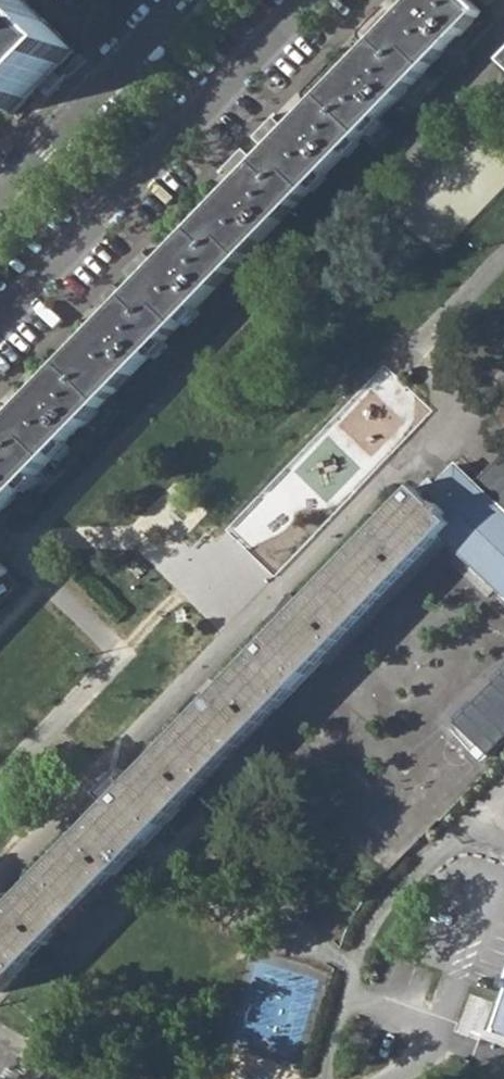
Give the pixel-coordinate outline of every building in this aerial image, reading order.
[(464,0),(417,0),(0,433),(0,515),(481,16),(464,0)] [(15,114),(78,49),(27,0),(0,0),(0,99),(15,114)] [(281,125),(272,118),(254,138),(262,145),(281,125)] [(249,158),(242,151),(223,170),(231,177),(249,158)] [(151,260),(143,253),(125,272),(133,280),(151,260)] [(120,292),(113,285),(94,304),(102,312),(120,292)] [(211,705),(242,735),(441,536),(503,596),(503,457),(477,484),(459,467),(428,499),(418,489),(305,607),(299,601),(281,620),(253,651),(259,656),(211,705)] [(457,720),(497,759),(503,752),(503,672),(457,720)] [(211,705),(204,699),(198,693),(179,712),(191,723),(138,780),(128,771),(104,797),(109,801),(114,806),(15,912),(4,901),(0,906),(0,988),(2,990),(242,735),(211,705)] [(503,1036),(503,993),(490,1031),(503,1036)]
